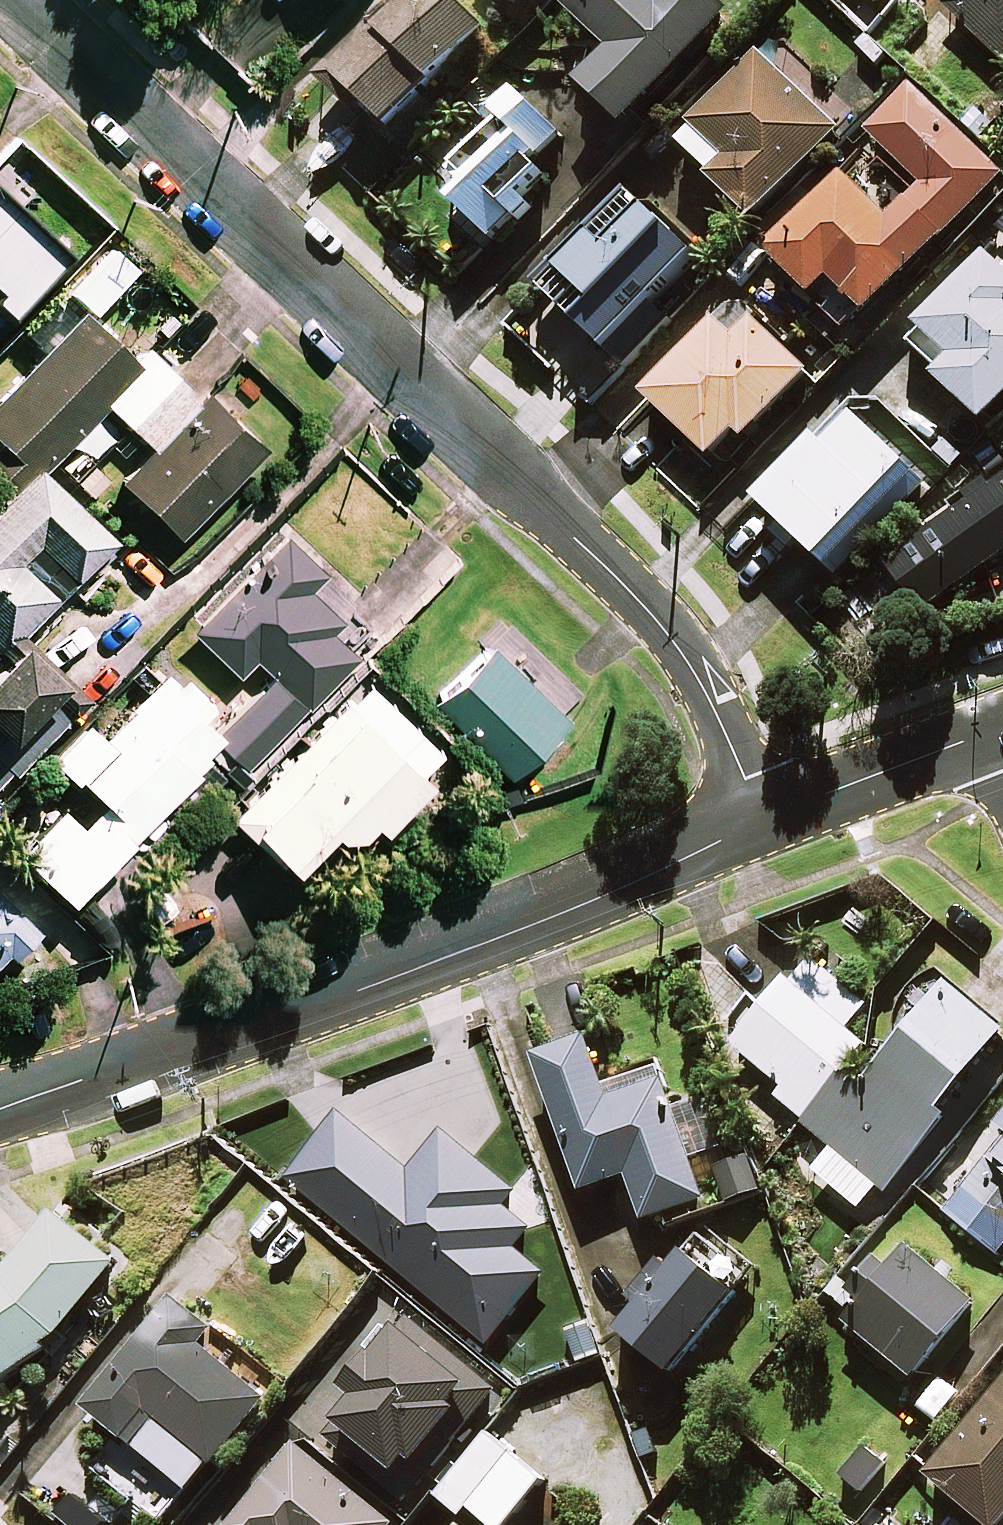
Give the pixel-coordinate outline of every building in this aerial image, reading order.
[(325,88),(352,113),(360,104),(388,131),(485,29),(455,0),(409,0),(325,88)] [(564,9),(609,50),(578,84),(624,128),(732,12),(719,0),(573,0),(564,9)] [(945,8),(1002,62),(1002,0),(953,0),(945,8)] [(838,135),(760,59),(676,144),(754,221),(838,135)] [(491,242),(514,218),(519,223),(533,209),(523,200),(545,177),(530,163),(558,135),(510,89),(489,111),(503,124),(454,175),(470,190),(454,206),(491,242)] [(827,162),(758,234),(775,250),(769,257),(815,301),(832,282),(868,316),(1002,177),(957,133),(952,139),(903,92),(866,132),(924,187),(890,222),(843,177),(827,162)] [(699,259),(631,196),(543,292),(625,368),(666,323),(652,310),(699,259)] [(4,319),(58,263),(0,208),(0,315),(4,319)] [(987,257),(909,345),(941,373),(935,380),(986,425),(1002,406),(1002,271),(987,257)] [(646,396),(712,461),(738,434),(745,440),(808,375),(736,304),(646,396)] [(41,355),(0,398),(0,478),(13,490),(34,468),(39,473),(49,463),(90,502),(108,483),(92,468),(112,448),(87,423),(104,405),(151,450),(119,483),(177,538),(268,444),(210,389),(198,402),(143,350),(131,362),(81,314),(73,322),(55,306),(24,339),(41,355)] [(875,447),(845,418),(764,502),(838,573),(918,489),(904,475),(904,474),(907,471),(908,468),(909,465),(910,461),(910,458),(909,454),(907,451),(906,448),(903,446),(900,443),(897,442),(894,441),(890,440),(887,440),(884,441),(880,442),(877,444),(875,447)] [(13,490),(0,503),(0,654),(6,660),(0,666),(0,785),(85,700),(19,635),(53,601),(16,564),(34,546),(79,590),(118,551),(39,473),(34,468),(13,490)] [(888,566),(924,614),(1002,554),(1002,479),(888,566)] [(256,652),(278,672),(225,729),(229,733),(222,740),(249,765),(356,649),(326,621),(354,591),(287,529),(195,629),(240,670),(256,652)] [(567,715),(492,640),(434,698),(509,773),(567,715)] [(56,757),(66,766),(60,773),(73,784),(75,781),(101,805),(80,828),(61,811),(18,857),(71,906),(226,735),(208,719),(218,709),(188,682),(182,688),(166,673),(102,743),(84,727),(56,757)] [(445,755),(371,679),(241,806),(291,857),(335,814),(350,829),(372,807),(382,817),(445,755)] [(0,897),(0,969),(36,934),(0,897)] [(778,1086),(770,1095),(800,1121),(807,1112),(862,1159),(856,1167),(884,1191),(944,1120),(936,1113),(1002,1035),(945,987),(859,1088),(840,1071),(861,1046),(840,1029),(861,1005),(805,958),(730,1046),(778,1086)] [(632,1225),(695,1204),(691,1192),(719,1183),(695,1109),(666,1119),(651,1074),(596,1092),(580,1044),(525,1063),(570,1197),(617,1181),(632,1225)] [(335,1108),(276,1182),(491,1353),(551,1278),(516,1250),(531,1231),(503,1209),(515,1194),(439,1134),(412,1168),(335,1108)] [(946,1212),(998,1255),(1002,1249),(1002,1143),(946,1212)] [(54,1350),(116,1260),(53,1217),(8,1282),(6,1279),(0,1283),(0,1386),(54,1350)] [(837,1297),(859,1315),(845,1332),(908,1384),(970,1311),(907,1258),(893,1274),(872,1256),(837,1297)] [(718,1300),(668,1259),(603,1338),(653,1379),(718,1300)] [(87,1409),(112,1428),(83,1464),(159,1524),(165,1524),(266,1399),(199,1345),(213,1328),(175,1299),(87,1409)] [(357,1393),(322,1436),(406,1504),(499,1389),(402,1311),(344,1383),(357,1393)] [(913,1484),(964,1524),(994,1524),(1002,1514),(1002,1374),(913,1484)] [(438,1499),(462,1520),(471,1509),(490,1524),(508,1524),(543,1484),(488,1438),(438,1499)] [(233,1524),(395,1524),(297,1446),(233,1524)]
